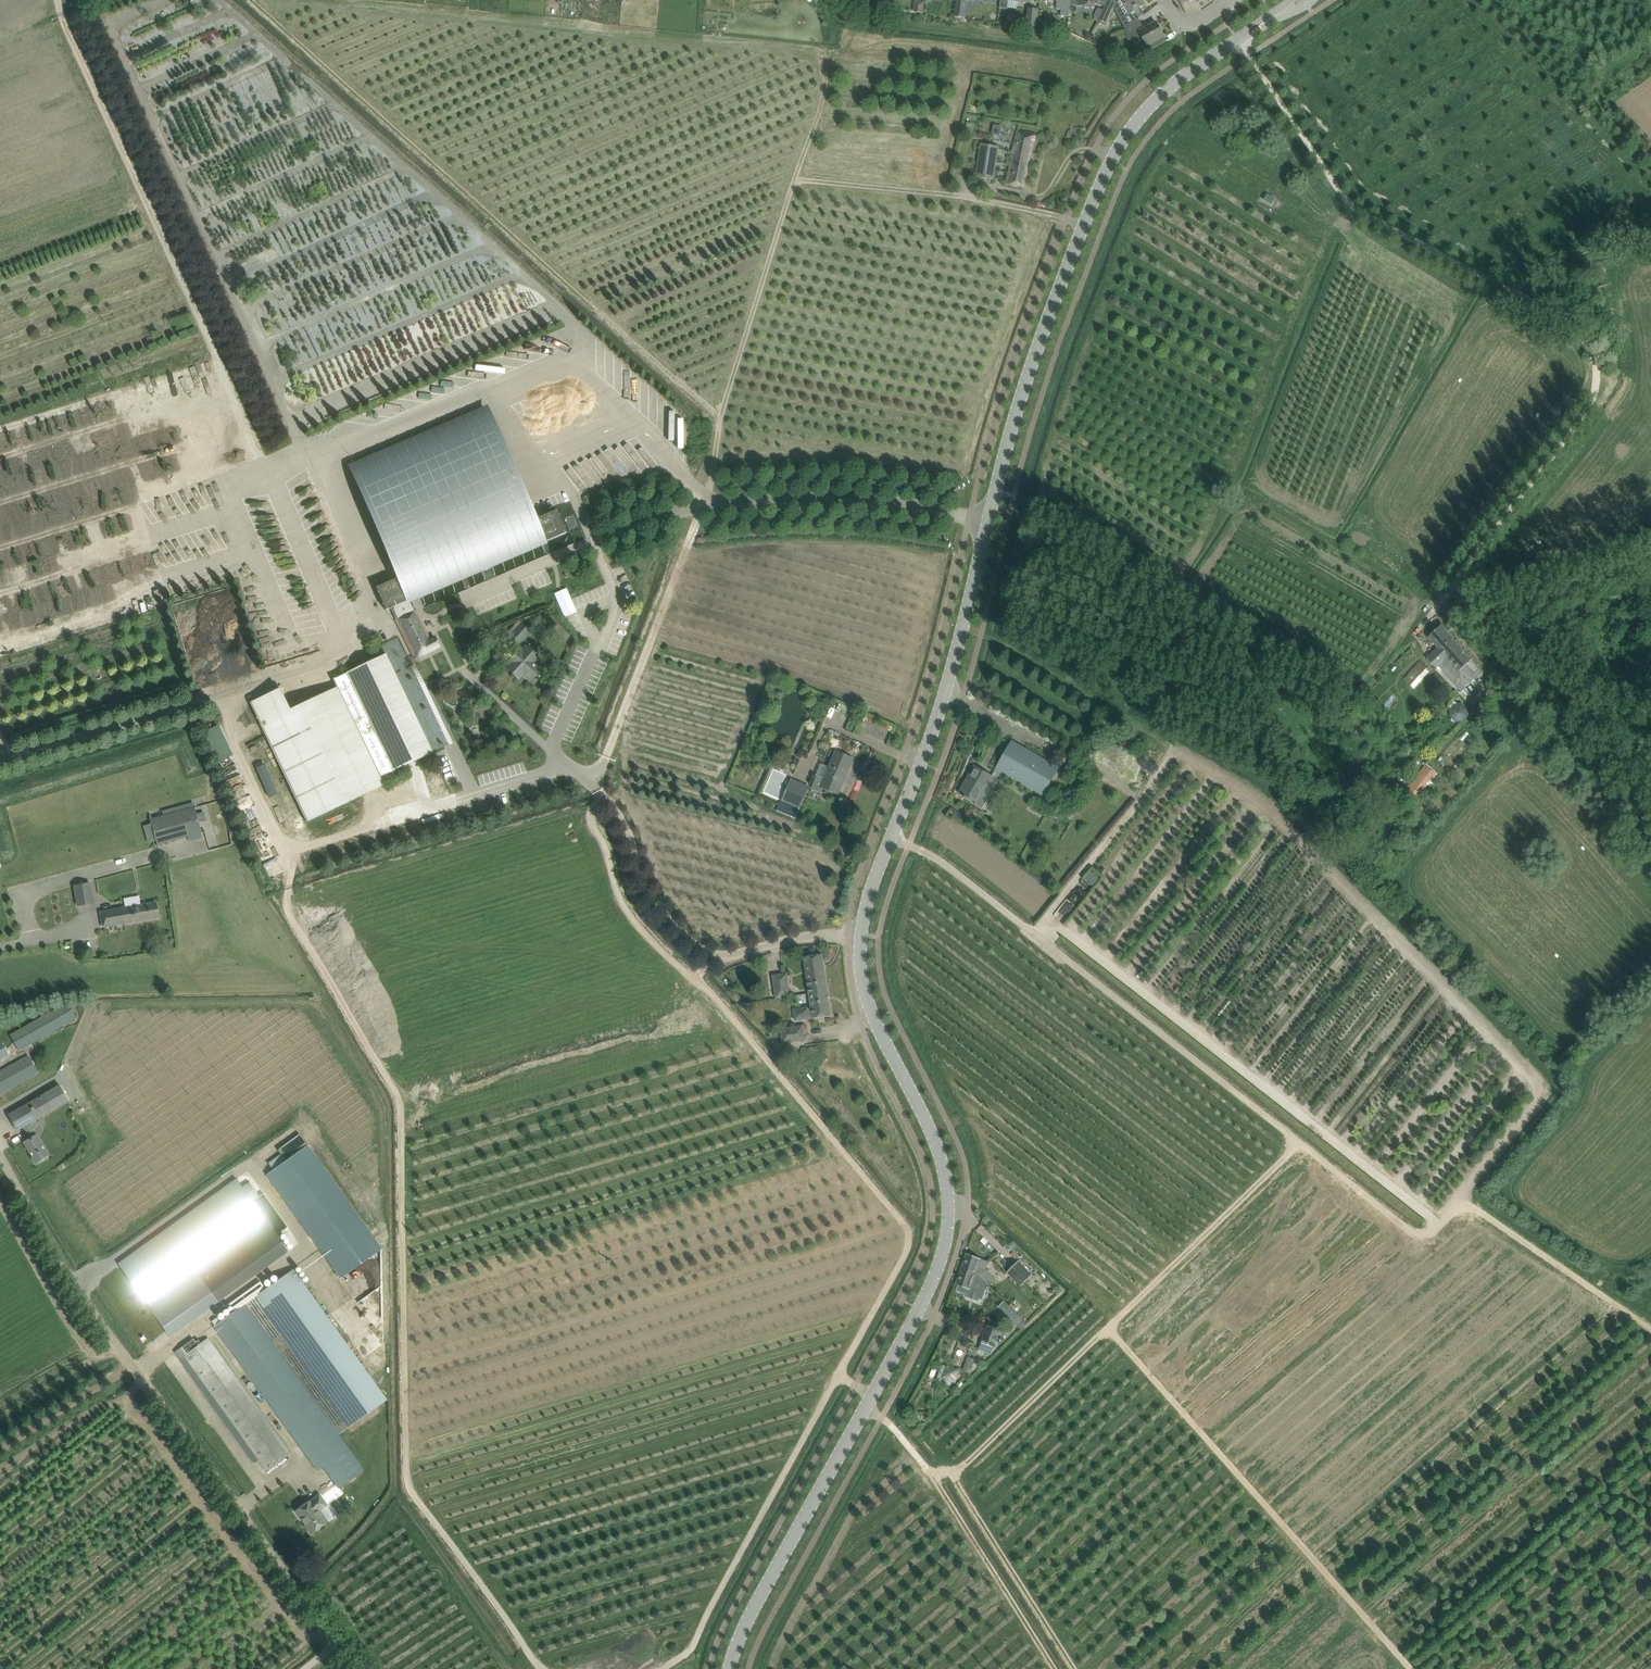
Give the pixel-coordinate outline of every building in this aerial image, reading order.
[(964,18),(966,1),(967,0),(957,0),(955,17),(964,18)] [(1000,8),(1008,9),(1009,0),(1001,0),(1000,8)] [(1071,0),(1058,0),(1056,9),(1061,9),(1061,15),(1069,16),(1071,0)] [(1070,4),(1078,5),(1078,7),(1095,9),(1095,5),(1105,6),(1108,0),(1071,0),(1071,1),(1070,4)] [(1099,20),(1107,24),(1114,8),(1116,3),(1111,0),(1108,0),(1105,6),(1103,10),(1099,18),(1099,20)] [(1129,13),(1129,14),(1123,17),(1130,26),(1139,18),(1143,15),(1139,8),(1145,5),(1142,0),(1122,0),(1129,13)] [(1026,25),(1037,27),(1039,9),(1028,8),(1026,25)] [(1103,10),(1099,8),(1095,16),(1099,18),(1103,10)] [(1156,22),(1144,29),(1139,18),(1130,26),(1124,30),(1129,38),(1132,37),(1135,44),(1144,39),(1150,51),(1167,42),(1164,36),(1156,22)] [(1006,183),(1014,185),(1025,187),(1036,134),(1018,130),(1006,183)] [(994,179),(999,147),(980,144),(975,176),(994,179)] [(1275,199),(1267,194),(1264,199),(1272,204),(1275,199)] [(557,510),(532,520),(486,413),(485,414),(356,469),(355,470),(401,577),(376,587),(386,610),(393,607),(398,620),(396,621),(402,634),(415,659),(440,646),(435,637),(431,639),(416,610),(415,611),(410,600),(566,532),(557,510)] [(577,611),(567,588),(554,594),(564,617),(577,611)] [(516,649),(530,632),(520,623),(506,640),(516,649)] [(1427,658),(1437,668),(1443,662),(1466,687),(1482,674),(1471,660),(1472,659),(1441,625),(1428,636),(1439,648),(1427,658)] [(534,684),(541,676),(545,671),(535,662),(539,657),(526,645),(522,650),(521,649),(517,654),(509,662),(511,663),(506,667),(515,675),(519,670),(534,684)] [(250,702),(255,712),(309,823),(386,785),(382,777),(395,771),(395,772),(434,752),(386,654),(347,672),(347,673),(335,678),(339,686),(290,710),(280,688),(250,702)] [(1421,661),(1404,679),(1412,687),(1414,688),(1430,670),(1429,669),(1421,661)] [(854,708),(840,701),(836,709),(850,715),(854,708)] [(1450,710),(1450,717),(1455,722),(1463,722),(1467,716),(1468,710),(1463,704),(1455,704),(1450,710)] [(221,724),(205,732),(219,761),(235,754),(221,724)] [(1017,780),(1033,752),(1012,741),(996,768),(1017,780)] [(853,759),(843,754),(836,751),(825,778),(818,775),(812,789),(821,793),(823,787),(828,790),(838,794),(853,759)] [(1426,764),(1405,789),(1417,799),(1438,773),(1426,764)] [(991,789),(987,786),(992,776),(975,766),(960,793),(964,795),(963,796),(965,797),(966,796),(977,802),(976,804),(975,803),(975,804),(984,809),(984,808),(983,808),(989,798),(989,799),(990,798),(986,796),(990,789),(991,789)] [(800,808),(809,787),(791,779),(784,796),(782,800),(800,808)] [(194,808),(151,819),(158,845),(201,833),(194,808)] [(1071,820),(1075,814),(1067,809),(1063,815),(1071,820)] [(220,834),(222,844),(233,842),(231,832),(220,834)] [(75,886),(78,906),(93,904),(90,883),(75,886)] [(100,912),(103,927),(159,918),(156,902),(100,912)] [(804,957),(810,993),(828,991),(822,954),(804,957)] [(787,974),(773,976),(776,998),(790,996),(787,974)] [(812,1007),(809,1008),(810,1018),(813,1018),(831,1015),(828,991),(810,993),(812,1007)] [(76,1019),(67,1003),(10,1035),(19,1051),(76,1019)] [(793,1009),(795,1021),(810,1019),(809,1007),(793,1009)] [(803,1026),(781,1029),(783,1043),(805,1040),(803,1026)] [(0,1072),(0,1094),(38,1073),(28,1056),(0,1072)] [(60,1085),(8,1115),(17,1130),(23,1127),(30,1139),(24,1143),(36,1163),(45,1157),(48,1156),(36,1135),(36,1136),(33,1130),(32,1129),(29,1124),(35,1120),(36,1120),(69,1101),(60,1085)] [(341,1280),(383,1250),(299,1134),(277,1150),(285,1161),(266,1174),(341,1280)] [(264,1193),(252,1201),(237,1179),(118,1264),(145,1302),(147,1300),(154,1309),(151,1311),(170,1336),(178,1330),(213,1305),(235,1289),(288,1251),(277,1235),(288,1227),(264,1193)] [(981,1259),(967,1253),(962,1269),(980,1277),(988,1285),(991,1283),(995,1279),(987,1269),(989,1262),(981,1259)] [(1020,1286),(1032,1274),(1018,1261),(1007,1273),(1020,1286)] [(349,1428),(387,1400),(293,1269),(245,1304),(213,1327),(316,1471),(322,1466),(337,1487),(338,1488),(339,1488),(364,1468),(363,1467),(366,1464),(362,1459),(359,1461),(340,1434),(348,1427),(349,1428)] [(988,1285),(980,1277),(962,1269),(957,1284),(958,1284),(959,1284),(957,1290),(968,1294),(967,1296),(979,1300),(980,1298),(984,1299),(987,1289),(988,1285)] [(1009,1305),(1003,1312),(1017,1325),(1023,1319),(1009,1305)] [(981,1340),(994,1345),(996,1341),(1002,1343),(1006,1332),(1000,1331),(987,1326),(981,1340)] [(291,1453),(243,1388),(208,1339),(198,1346),(193,1339),(174,1353),(254,1464),(259,1460),(266,1471),(291,1453)] [(978,1349),(970,1347),(968,1353),(976,1356),(978,1349)] [(942,1378),(946,1365),(942,1364),(936,1381),(951,1386),(952,1382),(942,1378)] [(960,1369),(946,1364),(946,1365),(942,1378),(952,1382),(956,1383),(960,1369)] [(327,1505),(322,1499),(319,1494),(312,1500),(312,1499),(304,1505),(296,1511),(306,1525),(305,1526),(310,1534),(319,1527),(328,1522),(319,1510),(327,1505)]
